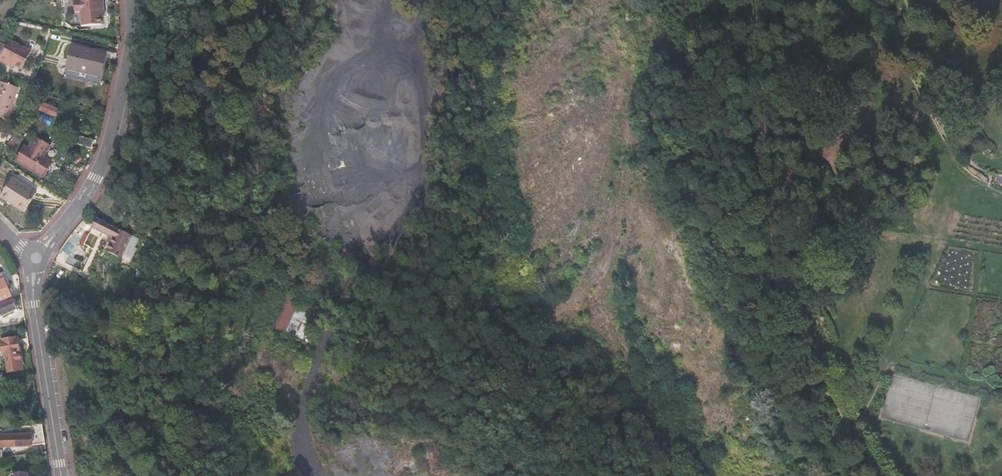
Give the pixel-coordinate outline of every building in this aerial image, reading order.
[(100,0),(79,0),(79,2),(73,2),(75,14),(80,13),(82,27),(101,26),(101,18),(100,12),(104,12),(103,0),(100,0)] [(13,41),(10,39),(8,44),(1,40),(0,42),(0,59),(2,60),(13,41)] [(32,51),(13,41),(2,60),(8,63),(9,61),(15,64),(23,68),(32,51)] [(97,78),(102,58),(84,53),(84,51),(68,47),(62,68),(97,78)] [(19,87),(0,82),(0,83),(0,116),(9,119),(19,87)] [(53,115),(57,108),(42,101),(39,108),(53,115)] [(19,144),(23,136),(15,131),(11,139),(19,144)] [(90,148),(92,140),(79,136),(77,143),(90,148)] [(41,157),(48,145),(35,137),(19,162),(41,175),(49,162),(41,157)] [(996,186),(1001,189),(1001,173),(1000,173),(995,175),(993,182),(996,186)] [(35,193),(11,177),(0,194),(0,197),(22,211),(35,193)] [(131,236),(105,221),(100,231),(114,238),(107,251),(121,257),(131,236)] [(10,296),(2,279),(0,275),(0,300),(10,296)] [(72,295),(73,287),(56,287),(56,296),(72,295)] [(279,288),(265,325),(313,343),(327,306),(279,288)] [(11,299),(0,304),(0,316),(16,309),(11,299)] [(20,369),(16,337),(0,339),(1,354),(4,354),(7,371),(20,369)] [(30,434),(0,434),(0,446),(30,445),(30,434)]
